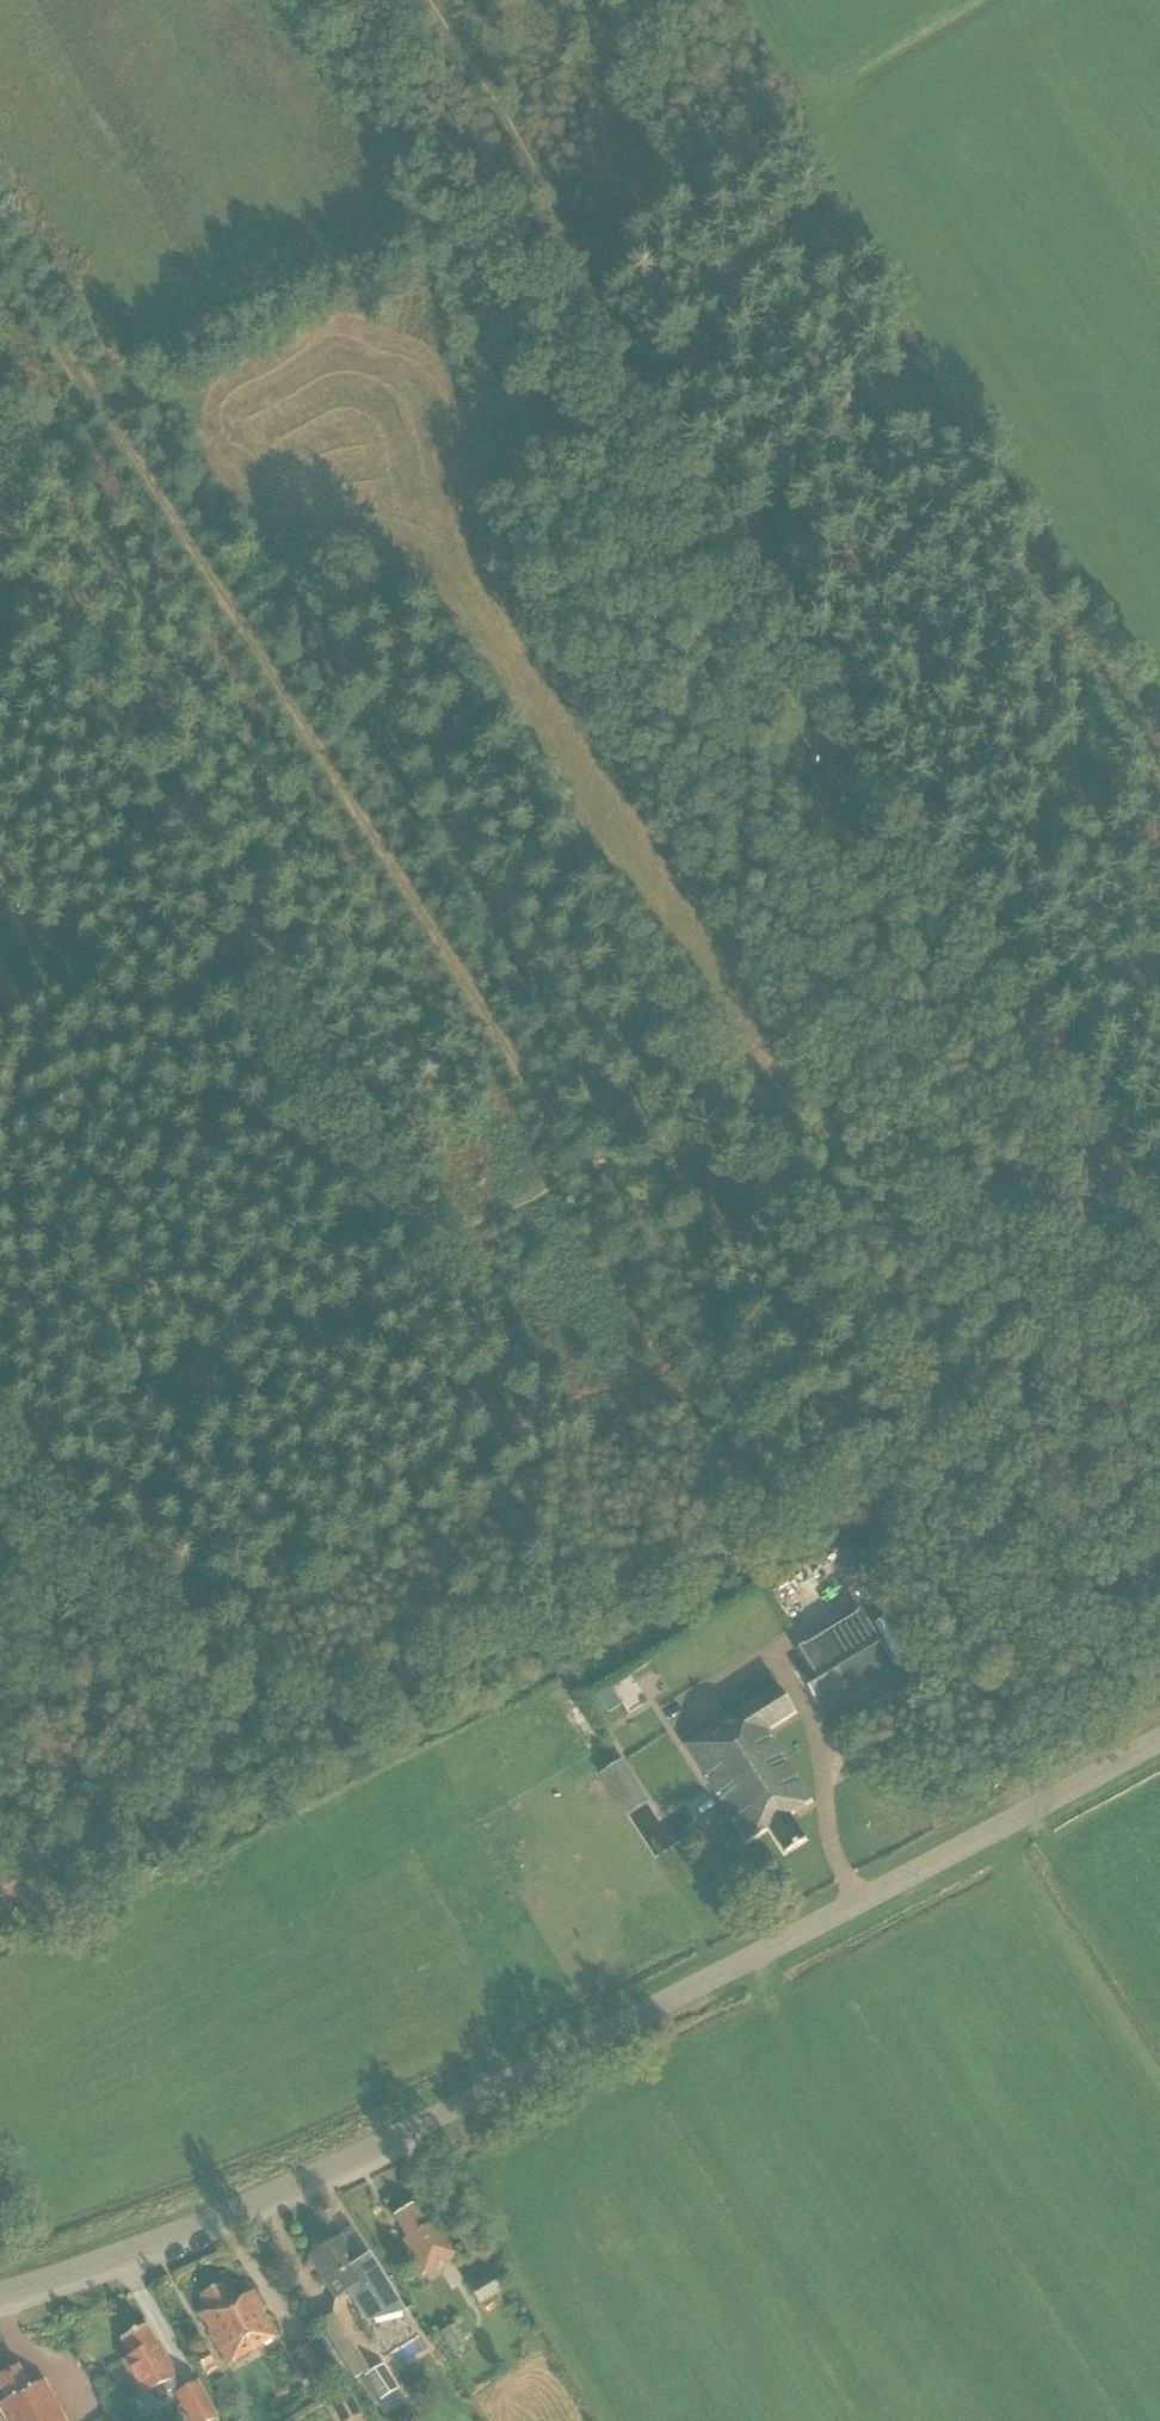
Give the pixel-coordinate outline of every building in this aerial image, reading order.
[(796,1671),(817,1705),(890,1660),(859,1610),(797,1648),(807,1664),(796,1671)] [(610,1686),(596,1695),(608,1713),(622,1704),(610,1686)] [(789,1815),(811,1800),(767,1730),(794,1713),(777,1686),(683,1743),(747,1843),(769,1829),(785,1853),(806,1840),(789,1815)] [(626,1816),(649,1802),(622,1760),(599,1775),(626,1816)] [(425,2275),(458,2254),(437,2219),(427,2226),(413,2204),(394,2215),(408,2237),(403,2240),(425,2275)] [(370,2254),(356,2262),(341,2237),(310,2256),(336,2298),(347,2291),(367,2322),(406,2312),(370,2254)] [(482,2304),(506,2289),(494,2269),(470,2285),(482,2304)] [(228,2363),(278,2335),(254,2293),(235,2304),(222,2282),(201,2294),(210,2310),(201,2315),(228,2363)] [(333,2314),(318,2323),(353,2379),(368,2369),(333,2314)] [(147,2324),(121,2338),(131,2357),(123,2362),(141,2396),(156,2388),(161,2397),(180,2386),(175,2377),(177,2376),(159,2342),(157,2343),(147,2324)] [(324,2371),(309,2344),(289,2356),(304,2382),(324,2371)] [(215,2363),(209,2352),(197,2359),(203,2370),(215,2363)] [(399,2388),(384,2363),(365,2376),(380,2400),(399,2388)] [(45,2381),(30,2389),(19,2367),(0,2377),(0,2387),(8,2401),(0,2405),(0,2408),(7,2420),(67,2420),(45,2381)] [(217,2416),(198,2382),(176,2394),(191,2420),(208,2420),(217,2416)]
